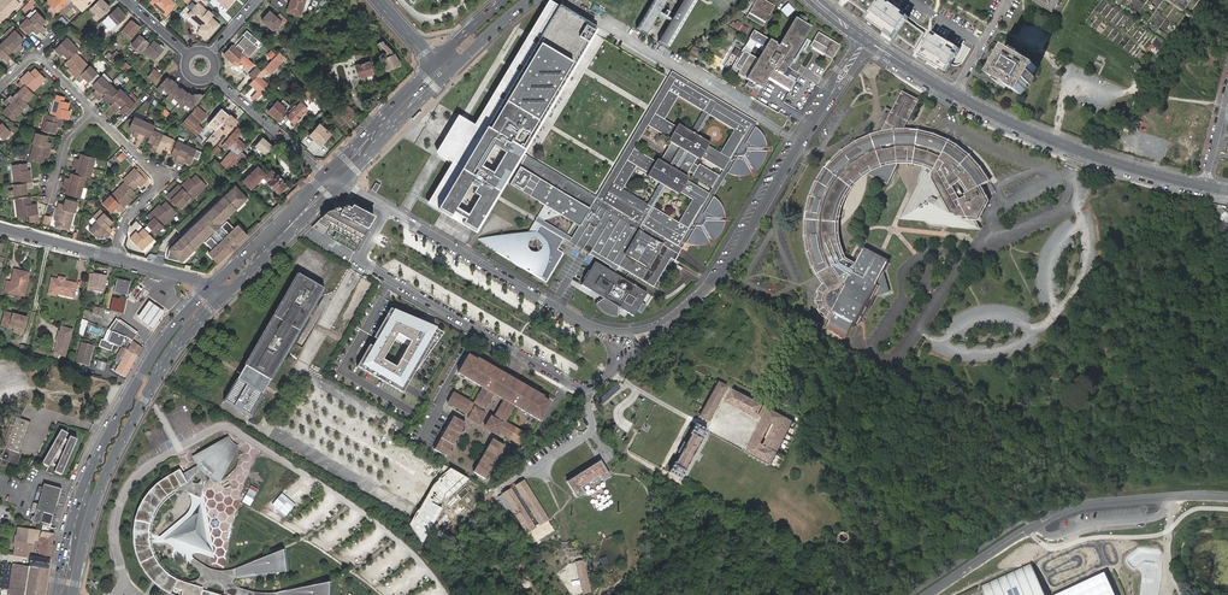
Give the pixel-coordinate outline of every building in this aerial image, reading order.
[(19,2),(17,0),(0,0),(0,21),(19,2)] [(69,0),(49,0),(48,1),(53,6),(48,12),(53,17),(69,0)] [(92,0),(72,0),(81,10),(92,0)] [(109,8),(102,0),(100,0),(92,7),(97,13),(93,16),(96,19),(109,8)] [(153,4),(157,7),(157,9),(161,12),(162,11),(166,15),(175,5),(169,0),(156,0),(153,4)] [(236,0),(217,0),(227,10),(236,0)] [(305,0),(291,0),(287,11),(299,16),(305,0)] [(299,16),(303,17),(308,0),(305,0),(299,16)] [(634,30),(644,36),(646,33),(644,32),(663,0),(652,0),(634,30)] [(666,0),(663,0),(644,32),(646,33),(666,0)] [(695,0),(684,0),(660,41),(658,40),(656,43),(666,49),(695,0)] [(658,40),(660,41),(684,0),(682,0),(658,40)] [(751,10),(751,11),(748,16),(761,24),(764,19),(765,19),(773,6),(763,0),(757,0),(751,10)] [(849,3),(852,5),(854,3),(865,10),(871,1),(870,0),(851,0),(849,3)] [(886,0),(875,0),(864,16),(892,36),(907,15),(886,0)] [(1054,15),(1063,0),(1038,0),(1036,4),(1054,15)] [(474,127),(457,117),(435,155),(451,164),(425,208),(472,236),(521,152),(594,29),(548,1),(474,127)] [(199,29),(208,38),(219,25),(210,17),(212,15),(208,11),(207,12),(197,4),(188,14),(202,26),(199,29)] [(118,8),(107,17),(114,26),(126,17),(118,8)] [(38,27),(43,32),(47,28),(43,24),(48,20),(39,11),(31,20),(38,27)] [(260,20),(271,32),(279,23),(283,28),(288,23),(279,14),(275,18),(269,12),(260,20)] [(787,66),(791,58),(810,26),(794,17),(777,45),(775,43),(776,42),(753,28),(743,44),(751,49),(756,41),(764,47),(757,58),(749,53),(747,52),(737,46),(725,66),(736,73),(738,68),(740,70),(738,74),(745,78),(755,84),(761,87),(761,88),(768,76),(790,89),(795,81),(782,74),(787,66)] [(34,30),(38,27),(31,20),(29,18),(21,25),(34,38),(38,33),(34,30)] [(369,32),(371,30),(359,19),(357,21),(369,32)] [(735,25),(747,33),(750,27),(738,20),(735,25)] [(123,30),(132,38),(140,29),(131,21),(123,30)] [(206,40),(208,38),(199,29),(197,31),(206,40)] [(17,30),(9,38),(21,51),(25,47),(21,43),(25,39),(17,30)] [(130,40),(132,38),(123,30),(121,33),(130,40)] [(959,47),(930,30),(916,54),(945,71),(959,47)] [(809,45),(811,47),(823,54),(829,57),(835,47),(832,45),(834,41),(818,31),(809,45)] [(132,45),(141,53),(149,44),(140,35),(132,45)] [(76,52),(79,49),(67,37),(55,48),(62,55),(64,53),(65,52),(67,54),(66,55),(70,59),(76,52)] [(240,46),(247,38),(245,37),(238,45),(240,46)] [(9,38),(0,46),(9,55),(14,50),(18,54),(21,51),(9,38)] [(235,48),(233,46),(224,56),(235,66),(244,55),(248,59),(257,48),(247,38),(240,46),(238,45),(235,48)] [(380,58),(386,70),(398,64),(392,51),(382,41),(376,43),(380,53),(379,53),(378,53),(377,54),(377,55),(377,56),(377,57),(378,57),(378,58),(379,58),(380,58)] [(155,61),(164,51),(164,50),(165,48),(162,45),(160,47),(154,42),(143,55),(146,57),(148,55),(155,61)] [(97,49),(101,54),(106,49),(101,44),(97,49)] [(0,46),(0,61),(4,57),(8,61),(12,58),(9,55),(0,46)] [(823,54),(811,47),(810,48),(822,55),(823,54)] [(835,47),(829,57),(831,58),(837,48),(835,47)] [(696,57),(699,52),(693,49),(691,55),(696,57)] [(1019,53),(1012,49),(1008,57),(1004,65),(998,78),(1006,81),(1014,85),(1030,92),(1036,80),(1040,72),(1044,64),(1028,57),(1019,53)] [(90,66),(76,52),(70,59),(66,62),(70,67),(72,69),(70,71),(77,78),(90,66)] [(284,58),(279,53),(277,56),(261,72),(253,81),(250,83),(258,90),(252,97),(256,101),(264,92),(269,86),(262,79),(268,72),(271,74),(282,62),(281,61),(284,58)] [(363,53),(353,55),(356,65),(355,65),(358,77),(372,73),(368,62),(365,62),(363,53)] [(693,63),(696,58),(690,55),(688,61),(693,63)] [(383,71),(386,70),(380,58),(379,58),(378,58),(377,59),(383,71)] [(122,68),(126,72),(130,67),(126,63),(122,68)] [(89,81),(90,81),(97,74),(98,73),(90,65),(90,66),(77,78),(81,81),(85,77),(89,81)] [(28,73),(21,79),(22,80),(33,91),(46,78),(37,68),(31,73),(30,75),(28,73)] [(248,76),(253,81),(261,72),(257,68),(248,76)] [(148,76),(154,82),(161,75),(155,69),(148,76)] [(535,221),(528,232),(526,232),(506,234),(489,236),(478,239),(478,240),(546,280),(563,253),(558,249),(564,239),(540,224),(543,220),(559,215),(579,226),(572,238),(618,266),(653,286),(670,257),(672,259),(674,260),(685,242),(691,242),(691,244),(705,242),(711,239),(715,235),(718,229),(721,223),(721,218),(721,213),(719,209),(717,205),(715,202),(717,200),(712,196),(726,173),(733,175),(733,173),(740,174),(746,172),(749,171),(752,170),(756,166),(760,160),(762,154),(763,149),(762,144),(761,139),(759,136),(756,133),(758,131),(754,127),(757,122),(671,70),(668,75),(596,197),(527,155),(519,168),(510,185),(544,205),(537,217),(535,221)] [(110,84),(102,76),(93,85),(98,89),(94,93),(98,97),(110,85),(110,84)] [(192,108),(204,95),(202,94),(192,95),(189,91),(188,93),(183,88),(180,89),(177,85),(178,84),(173,80),(171,80),(167,77),(158,88),(162,92),(165,89),(170,94),(167,97),(172,101),(175,98),(184,106),(186,103),(192,108)] [(22,88),(18,93),(20,95),(26,101),(34,93),(33,91),(22,80),(18,84),(22,88)] [(308,90),(315,97),(319,93),(309,84),(308,85),(306,84),(304,85),(308,90)] [(758,92),(761,87),(755,84),(750,93),(753,95),(756,91),(758,92)] [(113,88),(110,85),(98,97),(101,100),(103,97),(108,102),(110,99),(118,91),(114,86),(113,88)] [(126,92),(121,88),(118,91),(110,99),(114,103),(111,106),(115,109),(128,97),(124,94),(126,92)] [(308,90),(304,94),(311,101),(313,98),(315,97),(308,90)] [(785,101),(791,104),(795,95),(789,92),(785,101)] [(866,315),(878,293),(876,292),(877,289),(882,292),(888,290),(882,273),(888,262),(877,256),(879,251),(871,246),(869,247),(865,245),(853,267),(842,262),(839,256),(836,257),(834,255),(835,250),(834,245),(830,237),(828,222),(832,222),(833,216),(826,215),(829,203),(830,203),(831,200),(834,198),(835,198),(843,183),(847,185),(851,180),(849,177),(850,175),(855,174),(857,173),(859,172),(862,168),(863,165),(867,163),(873,173),(887,179),(895,164),(891,162),(892,160),(909,161),(909,163),(924,165),(934,169),(928,181),(923,181),(922,186),(921,187),(919,187),(907,210),(920,211),(923,216),(950,219),(951,216),(967,217),(976,213),(977,214),(982,211),(979,206),(985,203),(983,200),(987,198),(983,191),(984,190),(982,186),(989,182),(980,170),(969,156),(958,147),(948,141),(934,136),(917,131),(908,130),(907,133),(899,134),(899,130),(910,109),(914,107),(913,103),(911,102),(914,98),(913,97),(913,96),(906,92),(905,94),(906,94),(904,99),(905,99),(900,109),(894,106),(881,131),(879,131),(878,133),(869,135),(855,142),(842,151),(829,161),(825,167),(816,180),(808,196),(804,212),(807,213),(805,220),(803,220),(803,238),(806,253),(813,268),(814,268),(817,274),(821,273),(826,280),(825,282),(824,284),(825,287),(827,290),(824,292),(826,295),(825,297),(825,299),(825,301),(826,302),(829,307),(834,311),(836,313),(829,328),(847,338),(855,321),(860,323),(865,314),(866,315)] [(12,95),(8,99),(20,112),(28,104),(26,101),(20,95),(16,99),(12,95)] [(65,97),(58,95),(51,116),(63,119),(68,120),(70,112),(67,111),(66,111),(66,109),(68,109),(70,104),(64,102),(65,97)] [(131,100),(128,97),(115,109),(119,113),(121,110),(125,114),(136,103),(132,99),(131,100)] [(268,111),(277,119),(286,109),(283,106),(286,103),(280,97),(268,111)] [(8,107),(4,111),(12,120),(20,112),(8,99),(4,102),(8,107)] [(295,124),(307,110),(300,104),(296,108),(294,106),(289,112),(291,114),(287,117),(295,124)] [(186,124),(197,135),(203,129),(198,124),(207,114),(198,106),(185,121),(187,124),(186,124)] [(348,123),(356,114),(347,106),(341,113),(337,108),(331,114),(342,125),(346,121),(348,123)] [(238,122),(221,108),(208,123),(225,137),(238,122)] [(46,115),(42,131),(56,134),(57,129),(56,129),(57,126),(58,127),(61,127),(63,119),(51,116),(46,115)] [(138,138),(145,121),(135,117),(130,128),(135,130),(133,136),(138,138)] [(156,126),(145,121),(138,138),(143,139),(145,134),(151,137),(154,130),(156,126)] [(3,139),(11,131),(3,123),(0,126),(0,136),(3,139)] [(321,145),(330,135),(319,125),(310,135),(321,145)] [(220,164),(226,170),(228,169),(242,152),(243,151),(241,150),(245,145),(237,138),(243,132),(238,128),(222,147),(225,150),(228,149),(231,152),(220,164)] [(158,151),(165,135),(154,130),(151,137),(149,141),(155,144),(152,149),(158,151)] [(1120,148),(1142,154),(1144,145),(1129,141),(1132,132),(1125,130),(1120,148)] [(37,133),(34,144),(35,144),(51,148),(52,143),(47,142),(48,136),(37,133)] [(174,139),(165,135),(158,151),(162,153),(164,148),(170,150),(174,139)] [(274,146),(263,136),(255,146),(266,155),(274,146)] [(180,163),(187,147),(182,145),(183,144),(177,141),(172,155),(177,157),(175,161),(180,163)] [(35,144),(31,160),(44,164),(46,159),(44,159),(45,156),(46,157),(49,157),(51,148),(35,144)] [(190,149),(187,147),(180,163),(184,164),(186,161),(191,163),(197,150),(191,147),(190,149)] [(221,151),(216,147),(211,152),(214,155),(221,151)] [(124,151),(117,156),(121,160),(128,155),(124,151)] [(242,152),(228,169),(231,172),(240,162),(242,163),(247,156),(242,152)] [(527,155),(521,152),(514,165),(519,168),(527,155)] [(95,164),(96,158),(82,154),(80,160),(77,159),(75,163),(92,168),(93,164),(95,164)] [(78,169),(77,174),(86,177),(91,178),(92,173),(91,172),(92,168),(75,163),(74,168),(78,169)] [(15,183),(32,182),(32,172),(29,173),(29,170),(28,164),(14,165),(15,183)] [(257,183),(260,186),(262,183),(260,181),(262,178),(266,175),(257,166),(244,180),(252,188),(257,183)] [(135,168),(123,180),(125,182),(133,190),(137,186),(136,185),(137,183),(138,184),(140,187),(147,180),(135,168)] [(266,175),(262,178),(268,184),(267,185),(273,191),(274,190),(280,196),(288,187),(282,182),(282,181),(282,180),(277,175),(276,176),(270,170),(266,175)] [(67,178),(66,183),(82,187),(83,183),(85,183),(86,177),(77,174),(72,173),(70,179),(67,178)] [(192,196),(194,199),(195,198),(197,196),(207,185),(198,175),(193,180),(191,182),(189,180),(182,187),(192,196)] [(33,188),(32,182),(15,183),(14,184),(15,195),(28,194),(27,188),(33,188)] [(125,182),(112,195),(124,208),(131,201),(129,198),(130,197),(135,192),(133,190),(125,182)] [(377,193),(381,185),(376,182),(371,190),(377,193)] [(68,188),(66,194),(81,198),(82,191),(81,191),(82,187),(66,183),(64,187),(68,188)] [(180,208),(192,196),(182,187),(178,191),(179,192),(178,193),(177,192),(175,190),(168,196),(180,208)] [(170,248),(169,257),(186,259),(195,250),(194,249),(204,239),(202,238),(222,219),(224,220),(236,209),(237,210),(247,201),(234,187),(212,208),(213,210),(193,229),(192,227),(170,248)] [(112,195),(111,195),(103,203),(112,211),(116,207),(120,211),(124,208),(112,195)] [(32,197),(19,199),(20,207),(17,207),(18,218),(38,216),(38,205),(33,206),(31,206),(31,204),(32,204),(32,197)] [(60,204),(58,208),(75,212),(76,213),(79,202),(67,199),(65,205),(60,204)] [(158,207),(151,213),(163,226),(177,213),(166,202),(162,207),(160,208),(158,207)] [(75,212),(58,208),(56,218),(58,219),(58,221),(56,228),(70,231),(75,212)] [(369,220),(350,209),(348,212),(344,210),(343,213),(341,211),(340,212),(339,212),(338,214),(337,217),(332,215),(330,214),(325,215),(317,222),(357,246),(370,223),(369,220)] [(102,210),(94,217),(94,218),(97,221),(105,213),(102,210)] [(105,213),(97,221),(99,222),(110,233),(114,230),(110,226),(114,222),(105,213)] [(163,226),(151,213),(148,217),(152,221),(147,225),(156,234),(164,226),(163,226)] [(572,238),(543,220),(540,224),(564,239),(597,258),(599,254),(572,238)] [(208,254),(218,264),(248,235),(238,225),(234,229),(227,221),(220,228),(227,236),(220,243),(212,235),(205,242),(212,250),(208,254)] [(99,222),(95,225),(90,230),(99,239),(103,234),(107,238),(111,234),(110,233),(99,222)] [(137,222),(134,227),(140,231),(143,226),(137,222)] [(357,246),(317,222),(309,229),(351,255),(357,246)] [(154,238),(144,229),(140,232),(142,234),(140,235),(139,234),(137,232),(131,238),(142,250),(154,238)] [(674,260),(672,259),(652,292),(655,293),(674,260)] [(614,273),(611,271),(595,261),(589,271),(588,270),(583,278),(584,279),(581,285),(591,290),(592,288),(606,296),(603,297),(595,302),(596,304),(598,307),(600,309),(603,312),(608,314),(611,315),(615,316),(619,316),(618,307),(618,304),(624,307),(622,310),(633,316),(636,310),(641,313),(646,305),(641,302),(647,293),(614,273)] [(5,291),(24,295),(27,282),(23,281),(23,280),(25,271),(14,269),(11,281),(7,280),(5,291)] [(120,271),(113,269),(112,276),(118,277),(120,271)] [(93,274),(89,273),(87,291),(92,293),(93,289),(94,286),(102,288),(101,291),(104,291),(107,277),(94,274),(93,274)] [(52,277),(48,293),(56,295),(56,292),(73,296),(77,283),(65,280),(65,278),(59,276),(59,279),(52,277)] [(293,277),(240,369),(265,383),(319,291),(293,277)] [(118,278),(114,292),(128,296),(131,282),(118,278)] [(144,289),(137,284),(129,296),(136,301),(144,289)] [(592,288),(591,290),(603,297),(606,296),(592,288)] [(113,297),(110,310),(123,314),(126,300),(113,297)] [(149,301),(137,317),(144,323),(153,328),(164,312),(156,306),(149,301)] [(103,317),(104,309),(95,306),(93,314),(103,317)] [(356,366),(402,393),(414,372),(415,372),(444,333),(435,328),(423,323),(421,326),(391,308),(373,337),(377,339),(372,347),(369,345),(356,366)] [(8,311),(5,310),(1,324),(15,328),(15,325),(5,322),(8,311)] [(15,328),(14,331),(23,334),(28,317),(8,311),(5,322),(15,325),(15,328)] [(83,318),(78,333),(84,334),(89,320),(83,318)] [(128,339),(132,341),(137,334),(116,319),(108,330),(112,332),(125,337),(128,339)] [(72,330),(62,327),(60,332),(59,332),(56,341),(57,343),(58,343),(57,346),(56,346),(54,353),(65,356),(72,330)] [(103,340),(100,347),(111,351),(114,345),(121,348),(125,337),(112,332),(108,342),(103,340)] [(410,341),(397,334),(394,338),(408,346),(410,341)] [(81,342),(75,363),(87,366),(93,346),(81,342)] [(133,342),(128,351),(138,357),(143,348),(133,342)] [(20,346),(18,354),(26,356),(28,348),(20,346)] [(127,377),(138,357),(128,351),(123,349),(121,348),(118,357),(123,359),(116,371),(127,377)] [(544,396),(515,379),(493,367),(478,357),(477,359),(469,354),(457,373),(482,387),(474,401),(479,407),(486,408),(490,402),(495,405),(499,398),(503,400),(516,407),(540,420),(551,402),(543,397),(544,396)] [(240,369),(233,382),(258,396),(265,383),(240,369)] [(718,383),(699,417),(708,421),(729,383),(725,381),(723,385),(718,383)] [(233,382),(220,404),(245,418),(258,396),(233,382)] [(600,398),(604,403),(621,387),(618,383),(600,398)] [(727,401),(757,418),(763,407),(749,399),(751,395),(740,389),(738,393),(733,390),(727,401)] [(473,403),(454,392),(447,404),(467,415),(471,409),(473,403)] [(491,416),(483,428),(504,441),(503,443),(517,451),(526,434),(506,422),(516,407),(503,400),(493,417),(491,416)] [(486,413),(474,406),(467,418),(480,425),(486,413)] [(769,408),(746,451),(776,467),(785,450),(779,447),(783,438),(787,432),(788,432),(791,427),(793,427),(795,423),(792,421),(793,420),(769,408)] [(446,456),(466,423),(453,416),(434,449),(446,456)] [(4,455),(2,454),(0,461),(2,461),(0,465),(7,468),(9,463),(18,466),(21,457),(20,454),(28,431),(30,423),(17,419),(17,420),(13,419),(2,450),(5,451),(4,455)] [(674,462),(669,472),(680,478),(706,431),(695,425),(689,435),(691,436),(676,463),(674,462)] [(69,434),(62,430),(44,464),(50,468),(65,440),(69,434)] [(77,441),(70,438),(69,442),(67,447),(63,456),(61,461),(58,466),(57,468),(55,473),(62,476),(77,441)] [(789,441),(783,438),(779,447),(785,450),(789,441)] [(493,439),(473,472),(486,479),(505,446),(493,439)] [(58,459),(61,461),(63,456),(60,454),(64,446),(67,447),(69,442),(65,440),(51,466),(57,468),(58,466),(54,465),(58,459)] [(211,456),(204,461),(216,473),(221,466),(227,469),(238,450),(236,449),(235,451),(227,443),(229,441),(227,440),(208,450),(211,456)] [(381,446),(376,453),(383,458),(388,450),(381,446)] [(197,505),(197,509),(202,505),(205,490),(216,473),(204,461),(185,472),(188,477),(175,484),(176,487),(168,493),(165,496),(162,499),(159,502),(157,506),(154,511),(152,515),(151,519),(150,525),(150,528),(150,534),(151,542),(152,547),(153,551),(155,556),(157,560),(160,564),(162,566),(166,570),(170,573),(174,576),(176,578),(179,579),(184,581),(187,583),(191,584),(204,587),(203,588),(207,589),(208,588),(208,586),(210,584),(213,582),(214,581),(219,581),(222,582),(225,585),(227,587),(227,590),(226,594),(230,594),(230,593),(232,594),(236,594),(282,594),(282,592),(270,593),(259,592),(253,591),(244,588),(241,587),(239,586),(237,584),(235,581),(235,580),(236,578),(239,576),(238,567),(227,570),(223,570),(220,570),(207,566),(200,562),(182,550),(176,544),(175,543),(175,541),(176,538),(169,536),(172,543),(199,569),(200,572),(200,574),(199,577),(199,578),(197,579),(192,580),(185,578),(176,573),(171,570),(167,567),(163,562),(159,557),(155,547),(153,539),(153,530),(153,525),(154,519),(158,511),(160,506),(166,499),(170,495),(176,491),(181,489),(185,488),(189,489),(192,490),(194,493),(195,496),(197,505)] [(604,486),(606,482),(605,481),(610,477),(600,461),(567,482),(577,498),(583,494),(584,495),(589,496),(604,486)] [(185,472),(183,468),(173,473),(166,477),(162,481),(149,494),(144,502),(140,510),(138,516),(137,523),(137,530),(137,540),(138,549),(138,552),(142,560),(148,571),(155,578),(161,584),(164,587),(171,591),(180,594),(224,594),(207,589),(203,588),(204,587),(191,584),(187,583),(184,581),(179,579),(176,578),(174,576),(170,573),(166,570),(162,566),(160,564),(157,560),(155,556),(153,551),(152,547),(151,542),(150,534),(150,528),(150,525),(151,519),(152,515),(154,511),(157,506),(159,502),(162,499),(165,496),(168,493),(176,487),(175,484),(188,477),(185,472)] [(524,480),(515,485),(539,525),(549,519),(524,480)] [(441,482),(436,490),(444,494),(449,486),(441,482)] [(50,528),(51,528),(58,504),(62,489),(59,488),(44,484),(33,523),(43,526),(50,528)] [(511,488),(502,493),(526,533),(536,528),(511,488)] [(169,536),(176,538),(212,552),(205,503),(202,505),(197,509),(166,534),(169,536)] [(39,542),(41,532),(21,528),(18,536),(15,555),(31,556),(34,541),(39,542)] [(31,556),(50,559),(54,534),(49,533),(41,532),(39,542),(34,541),(31,556)] [(238,567),(239,576),(290,570),(287,548),(238,567)] [(49,564),(50,559),(31,556),(30,561),(29,565),(48,568),(49,564)] [(586,575),(583,561),(575,563),(578,574),(581,574),(582,576),(586,575)] [(48,568),(29,565),(29,567),(14,564),(9,594),(44,594),(48,568)] [(981,587),(984,594),(1044,594),(1031,565),(981,587)] [(1059,594),(1116,594),(1105,573),(1059,594)] [(589,584),(586,575),(582,576),(581,574),(578,574),(581,586),(589,584)] [(282,592),(282,594),(332,594),(333,581),(282,592)]
